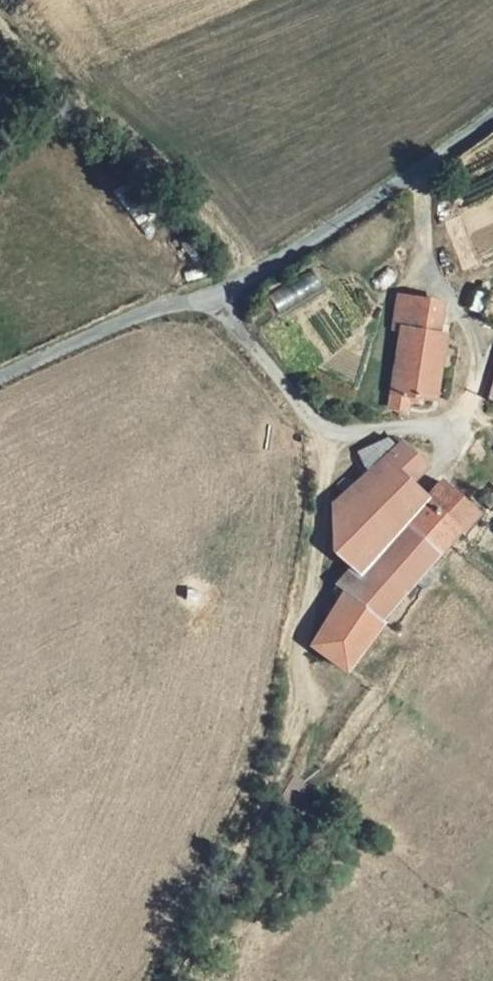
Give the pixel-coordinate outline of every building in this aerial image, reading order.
[(404,301),(400,330),(405,331),(437,336),(441,306),(404,301)] [(437,336),(405,331),(396,390),(438,396),(447,337),(437,336)] [(367,469),(383,458),(409,484),(424,467),(400,442),(396,445),(386,435),(359,451),(367,469)] [(367,469),(352,481),(343,489),(332,502),(371,529),(409,484),(383,458),(367,469)] [(336,482),(343,489),(352,481),(343,471),(336,482)] [(437,480),(424,496),(448,519),(433,539),(443,549),(471,514),(437,480)] [(371,529),(348,560),(363,571),(424,496),(409,484),(371,529)] [(343,667),(381,619),(414,577),(422,586),(436,570),(425,552),(433,539),(448,519),(424,496),(363,571),(343,596),(335,603),(325,614),(317,627),(312,641),(343,667)] [(348,560),(371,529),(332,502),(330,546),(348,560)]
